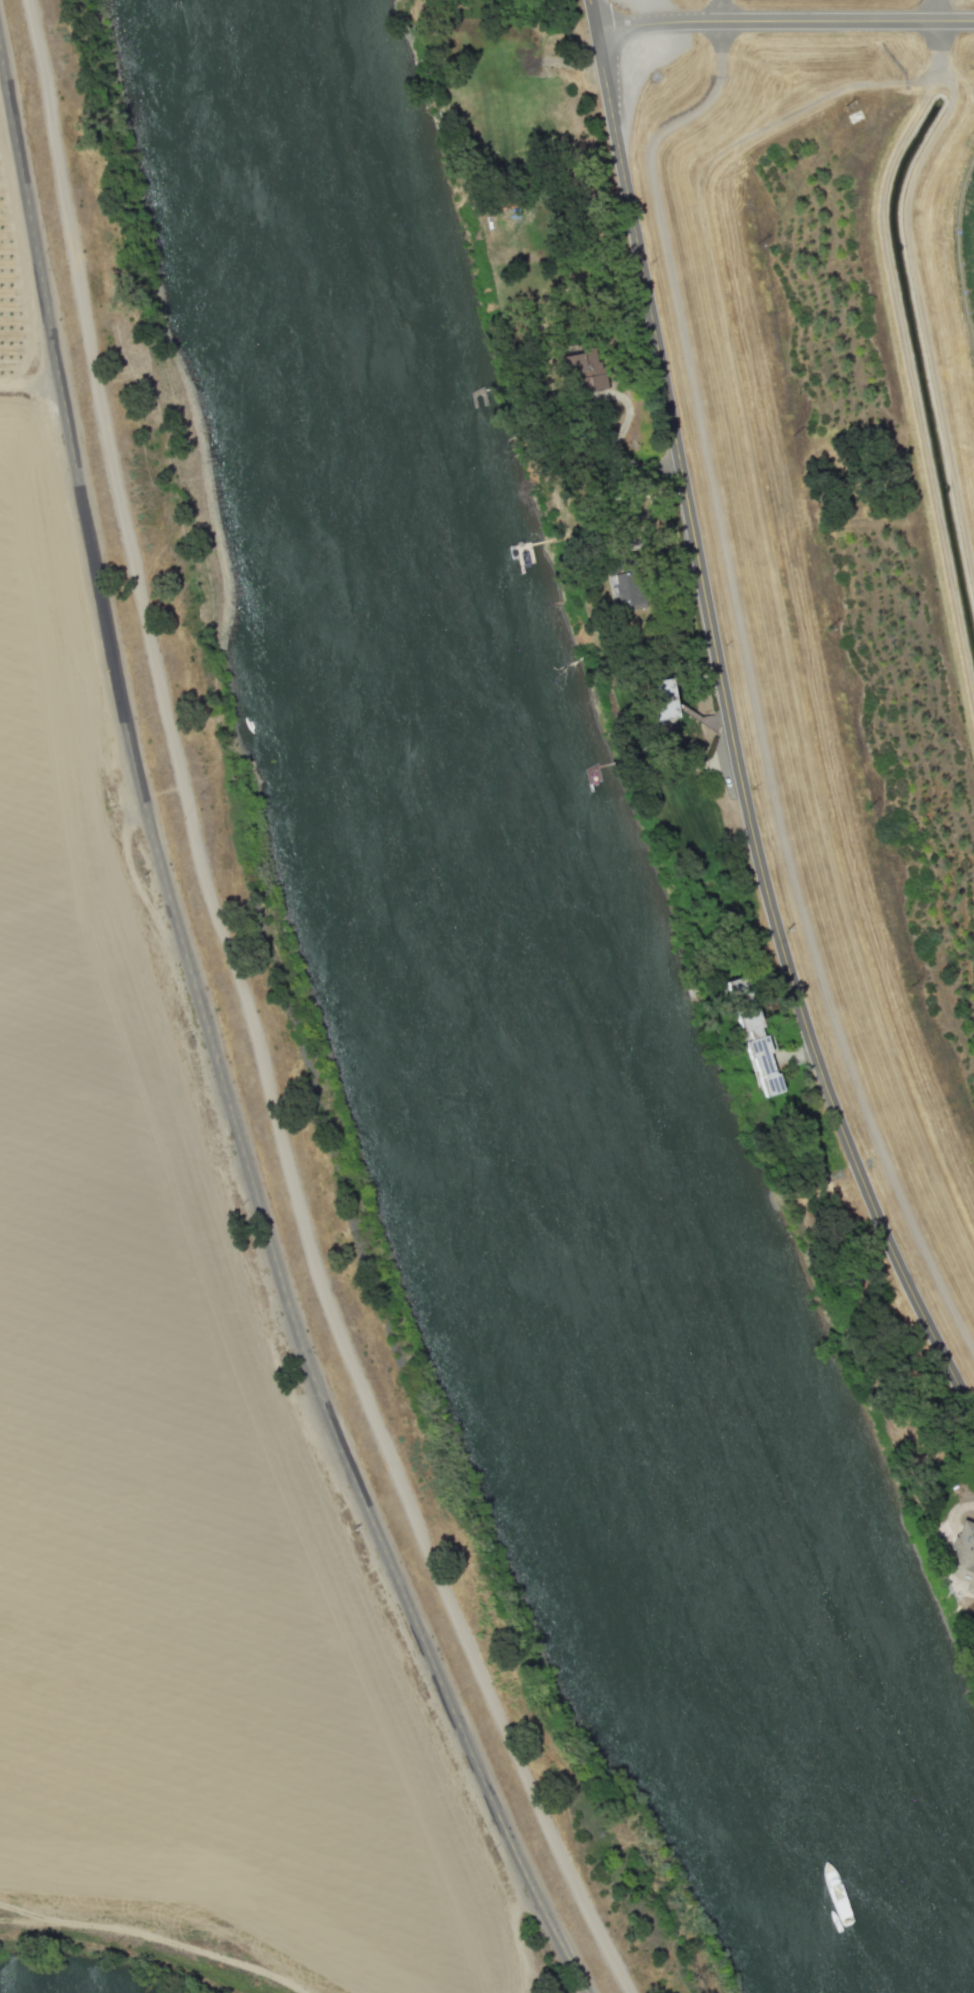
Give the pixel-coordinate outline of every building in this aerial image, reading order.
[(602,389),(595,349),(559,355),(562,377),(573,375),(577,394),(602,389)] [(618,608),(635,604),(627,572),(610,576),(618,608)] [(650,720),(673,717),(669,681),(646,683),(650,720)] [(744,1041),(760,1097),(780,1092),(764,1035),(744,1041)]
